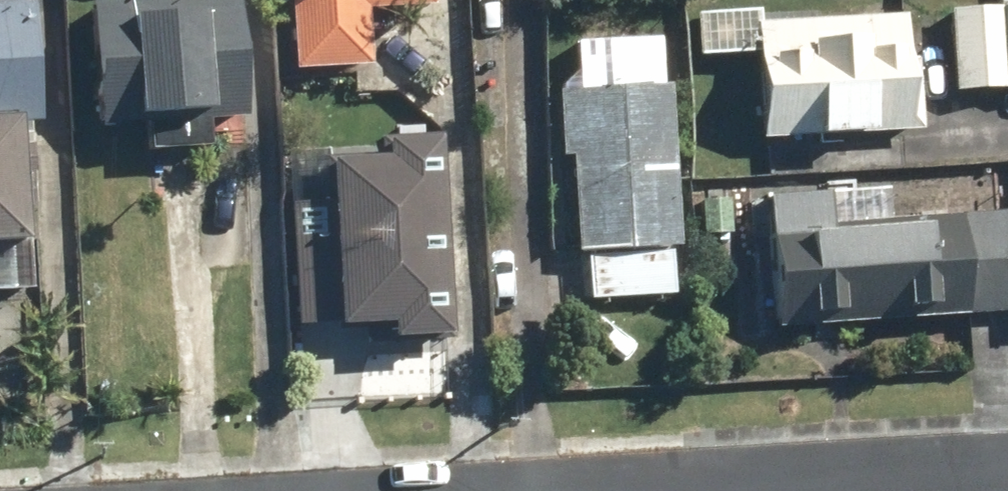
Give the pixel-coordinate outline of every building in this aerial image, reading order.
[(239,0),(108,0),(104,0),(112,122),(156,119),(158,144),(214,140),(212,115),(246,113),(239,0)] [(359,77),(358,20),(423,19),(423,0),(275,0),(276,77),(359,77)] [(6,129),(30,128),(24,2),(0,3),(0,129),(6,129)] [(939,13),(940,98),(1007,98),(1007,12),(939,13)] [(750,18),(687,17),(686,60),(742,61),(741,144),(856,146),(856,136),(913,137),(914,60),(896,60),(896,27),(750,25),(750,18)] [(663,303),(661,42),(569,43),(570,96),(549,96),(550,168),(561,168),(562,261),(578,261),(578,304),(663,303)] [(12,258),(6,129),(0,129),(0,259),(12,258)] [(320,209),(285,209),(287,333),(323,333),(323,340),(374,339),(375,351),(432,350),(430,151),(372,152),(372,171),(320,172),(320,209)] [(751,200),(757,334),(1007,323),(1007,267),(1006,219),(819,228),(817,197),(751,200)]
